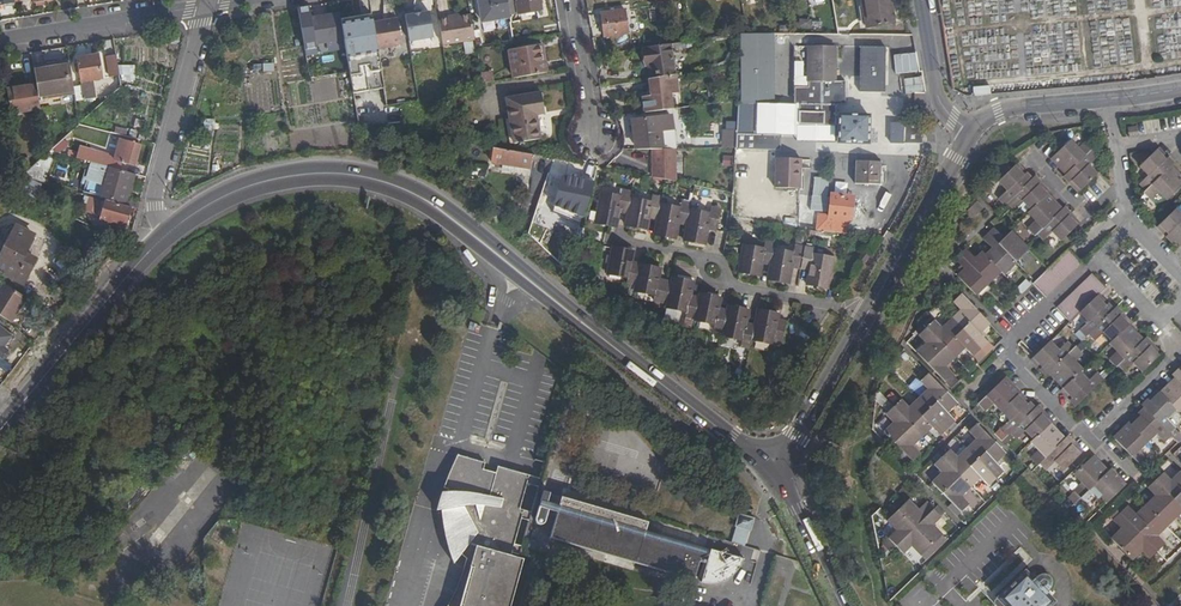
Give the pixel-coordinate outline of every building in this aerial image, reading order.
[(509,18),(509,16),(507,5),(506,0),(477,0),(481,23),(509,18)] [(517,15),(541,11),(539,0),(506,0),(507,5),(515,4),(517,15)] [(865,28),(893,24),(889,0),(860,0),(865,28)] [(507,5),(509,16),(517,15),(515,4),(507,5)] [(413,11),(403,13),(408,42),(432,38),(428,13),(413,15),(413,11)] [(623,11),(601,14),(604,37),(627,34),(623,11)] [(342,30),(341,24),(339,12),(312,16),(317,43),(344,39),(342,30)] [(437,21),(441,42),(474,36),(470,15),(437,21)] [(342,30),(374,23),(373,23),(373,18),(341,24),(342,30)] [(396,19),(373,23),(374,23),(378,48),(401,44),(396,19)] [(354,96),(385,89),(378,48),(374,23),(342,30),(344,39),(350,73),(354,96)] [(741,32),(738,104),(756,104),(756,101),(775,101),(774,33),(741,32)] [(473,41),(463,42),(464,54),(474,52),(473,41)] [(662,46),(646,49),(648,66),(650,79),(656,78),(675,75),(671,45),(662,46)] [(508,51),(513,78),(547,73),(545,62),(541,63),(538,46),(508,51)] [(886,46),(862,46),(861,91),(886,91),(886,46)] [(807,81),(821,81),(835,81),(835,48),(807,48),(807,81)] [(94,81),(103,79),(99,55),(77,59),(84,100),(96,97),(94,81)] [(117,55),(107,57),(110,74),(112,78),(120,76),(117,55)] [(75,91),(70,64),(34,70),(37,86),(37,91),(39,97),(75,91)] [(482,84),(493,81),(491,73),(480,74),(482,84)] [(678,74),(675,75),(656,78),(658,94),(650,96),(642,97),(644,113),(675,109),(673,93),(681,92),(678,74)] [(648,80),(650,96),(658,94),(656,78),(650,79),(648,80)] [(835,81),(821,81),(821,88),(821,105),(836,105),(846,105),(846,81),(835,81)] [(991,94),(991,85),(974,87),(974,95),(983,95),(991,94)] [(37,86),(8,91),(12,115),(40,109),(39,97),(37,91),(37,86)] [(799,105),(821,105),(821,88),(807,88),(794,88),(793,105),(799,105)] [(381,93),(367,98),(371,111),(385,106),(381,93)] [(512,143),(539,138),(536,116),(544,115),(541,93),(505,100),(512,143)] [(472,106),(469,94),(458,96),(460,108),(472,106)] [(756,104),(738,104),(736,132),(735,135),(756,135),(756,104)] [(821,105),(799,105),(798,124),(835,126),(836,105),(821,105)] [(671,115),(634,120),(637,150),(663,150),(661,131),(672,130),(671,115)] [(839,115),(838,143),(867,145),(868,116),(839,115)] [(921,122),(904,122),(904,142),(921,142),(921,122)] [(724,132),(725,149),(735,148),(735,135),(736,132),(724,132)] [(756,135),(735,135),(735,148),(781,149),(781,135),(756,135)] [(1137,145),(1136,137),(1127,138),(1128,146),(1137,145)] [(115,158),(114,159),(123,162),(135,165),(141,145),(119,139),(115,158)] [(1063,178),(1069,184),(1071,181),(1080,190),(1097,174),(1088,166),(1097,157),(1091,150),(1093,148),(1086,141),(1077,150),(1069,141),(1050,159),(1065,175),(1063,178)] [(115,158),(79,149),(76,159),(90,162),(121,171),(123,162),(114,159),(115,158)] [(532,156),(494,149),(492,164),(504,167),(514,168),(529,171),(532,156)] [(680,150),(654,150),(654,179),(680,184),(680,150)] [(43,183),(69,157),(50,152),(48,154),(23,177),(43,183)] [(722,155),(721,165),(731,166),(732,156),(722,155)] [(1151,202),(1159,194),(1167,202),(1180,188),(1180,184),(1169,173),(1172,169),(1158,156),(1142,172),(1150,180),(1142,188),(1148,194),(1145,197),(1151,202)] [(776,158),(774,189),(799,189),(801,160),(776,158)] [(124,202),(133,174),(121,171),(90,162),(82,190),(124,202)] [(845,162),(845,179),(855,179),(856,162),(845,162)] [(855,179),(855,184),(880,185),(880,162),(856,162),(855,179)] [(1035,236),(1037,234),(1043,240),(1051,232),(1060,241),(1078,223),(1064,209),(1060,212),(1045,197),(1047,194),(1032,178),(1031,180),(1016,165),(997,182),(1007,191),(998,200),(1004,206),(1007,203),(1014,210),(1022,201),(1031,210),(1027,214),(1035,222),(1027,229),(1035,236)] [(39,188),(26,182),(20,192),(34,199),(39,188)] [(15,197),(18,191),(13,189),(8,194),(15,197)] [(565,209),(583,215),(589,197),(571,191),(565,209)] [(627,214),(625,226),(646,230),(648,219),(657,220),(654,235),(675,239),(678,225),(686,226),(684,240),(705,245),(707,230),(715,232),(719,210),(711,209),(710,215),(689,210),(690,204),(682,203),(681,209),(659,205),(660,198),(653,197),(651,203),(630,199),(631,193),(622,191),(621,198),(601,194),(596,223),(616,227),(619,213),(627,214)] [(818,220),(847,224),(848,221),(851,221),(853,197),(830,194),(828,214),(819,213),(818,220)] [(132,207),(138,209),(141,200),(128,197),(126,206),(132,207)] [(132,207),(126,206),(105,200),(100,219),(107,222),(107,225),(116,227),(117,224),(126,227),(132,207)] [(984,207),(977,201),(971,206),(978,213),(984,207)] [(1180,243),(1180,217),(1177,214),(1162,229),(1176,243),(1179,240),(1180,243)] [(847,224),(818,220),(817,231),(846,235),(847,224)] [(23,285),(35,261),(25,255),(35,235),(16,226),(0,257),(0,272),(23,285)] [(1029,249),(1011,231),(1003,238),(995,229),(989,234),(983,239),(992,249),(985,256),(981,252),(975,258),(966,249),(960,255),(963,258),(958,263),(963,269),(957,275),(976,295),(987,284),(1001,272),(1003,274),(1016,262),(1029,249)] [(808,271),(806,285),(827,289),(832,259),(811,256),(812,250),(805,249),(796,247),(794,253),(772,250),(773,243),(766,242),(764,250),(742,246),(738,273),(759,277),(762,264),(769,265),(767,280),(789,284),(791,268),(801,270),(808,271)] [(694,283),(672,279),(671,282),(659,280),(661,271),(639,266),(639,264),(632,263),(634,252),(612,248),(607,274),(628,279),(627,284),(635,286),(634,292),(654,296),(653,302),(666,304),(666,309),(687,313),(686,319),(692,320),(692,322),(715,326),(714,331),(722,332),(721,337),(742,342),(741,346),(749,348),(750,341),(772,345),(773,342),(780,343),(784,322),(777,321),(778,316),(757,311),(753,326),(745,325),(748,311),(727,307),(726,310),(719,309),(721,299),(698,294),(697,297),(691,296),(694,283)] [(1080,262),(1068,249),(1047,269),(1033,283),(1046,296),(1080,262)] [(1080,312),(1096,296),(1105,288),(1092,275),(1057,309),(1070,322),(1080,312)] [(4,284),(0,290),(0,314),(12,322),(27,298),(4,284)] [(963,348),(971,355),(979,348),(986,341),(978,333),(988,323),(978,313),(961,294),(953,302),(961,310),(953,319),(942,329),(934,321),(926,328),(919,335),(927,344),(917,353),(927,363),(945,381),(952,374),(945,366),(954,357),(963,348)] [(1112,312),(1096,296),(1080,312),(1089,321),(1081,329),(1087,335),(1090,333),(1095,339),(1104,331),(1113,340),(1110,343),(1119,352),(1111,360),(1117,367),(1119,364),(1125,370),(1134,362),(1142,371),(1160,354),(1146,339),(1142,343),(1127,327),(1131,323),(1116,308),(1112,312)] [(11,337),(0,328),(0,351),(11,337)] [(913,350),(922,342),(915,335),(907,343),(913,350)] [(1103,380),(1097,374),(1088,382),(1079,372),(1082,370),(1073,361),(1081,354),(1075,347),(1072,349),(1067,343),(1062,348),(1053,338),(1032,358),(1031,359),(1046,374),(1048,372),(1063,388),(1061,391),(1076,406),(1103,380)] [(1171,376),(1174,378),(1158,393),(1155,391),(1140,406),(1142,408),(1126,424),(1112,437),(1137,463),(1143,457),(1135,448),(1143,441),(1152,432),(1160,440),(1166,433),(1164,431),(1170,425),(1163,417),(1172,408),(1175,410),(1180,404),(1180,366),(1171,376)] [(913,444),(921,436),(931,427),(940,434),(947,427),(954,420),(946,412),(955,402),(945,392),(928,374),(921,381),(929,389),(919,398),(909,409),(900,401),(893,408),(886,414),(894,422),(884,433),(893,442),(912,461),(921,452),(913,444)] [(1031,441),(1039,450),(1031,457),(1037,464),(1039,462),(1044,467),(1053,460),(1061,468),(1079,452),(1065,437),(1064,439),(1049,423),(1051,421),(1036,405),(1034,408),(1020,393),(1004,377),(978,403),(984,409),(992,402),(1001,411),(1009,419),(1001,427),(1007,432),(1010,430),(1016,436),(1023,429),(1032,439),(1031,441)] [(961,495),(970,486),(980,476),(988,485),(996,477),(1003,470),(995,461),(1004,452),(994,442),(977,424),(969,431),(977,439),(968,448),(957,458),(949,450),(942,457),(935,464),(942,473),(932,483),(942,492),(960,511),(969,503),(961,495)] [(458,452),(438,483),(431,505),(437,509),(437,517),(438,522),(441,535),(442,547),(447,560),(453,562),(459,553),(463,556),(461,563),(460,569),(456,580),(453,588),(449,596),(443,605),(505,605),(520,556),(510,552),(522,511),(517,509),(528,473),(497,463),(496,470),(482,466),(484,460),(458,452)] [(1082,494),(1087,500),(1095,493),(1104,501),(1122,484),(1108,469),(1105,472),(1090,457),(1071,475),(1079,483),(1072,490),(1078,497),(1082,494)] [(1166,526),(1176,516),(1180,520),(1180,472),(1170,481),(1163,474),(1156,481),(1149,487),(1156,495),(1146,505),(1135,515),(1128,507),(1120,514),(1114,520),(1122,528),(1111,538),(1121,548),(1131,559),(1142,549),(1150,557),(1156,551),(1163,544),(1155,536),(1166,526)] [(181,489),(176,496),(187,505),(192,498),(181,489)] [(648,518),(560,491),(546,534),(693,581),(699,560),(704,563),(699,581),(707,581),(717,582),(724,580),(730,577),(735,572),(740,566),(744,557),(733,553),(726,557),(722,549),(646,525),(648,518)] [(237,495),(232,501),(246,512),(251,505),(237,495)] [(911,544),(921,555),(931,545),(942,535),(931,524),(940,516),(932,509),(926,503),(918,511),(908,500),(898,510),(887,520),(897,530),(889,538),(895,545),(903,552),(911,544)] [(731,512),(727,526),(744,531),(748,517),(731,512)] [(1100,526),(1109,536),(1118,528),(1109,518),(1100,526)] [(154,524),(149,532),(160,541),(166,533),(154,524)] [(105,547),(95,558),(105,568),(116,558),(105,547)] [(910,547),(903,553),(914,565),(921,560),(910,547)] [(103,570),(101,577),(112,581),(115,574),(103,570)] [(1045,594),(1033,581),(1025,573),(997,599),(1004,605),(1049,605),(1053,602),(1045,594)] [(1033,581),(1045,594),(1052,587),(1053,585),(1052,580),(1049,576),(1045,574),(1042,574),(1033,581)] [(101,596),(107,581),(101,579),(95,594),(101,596)]
